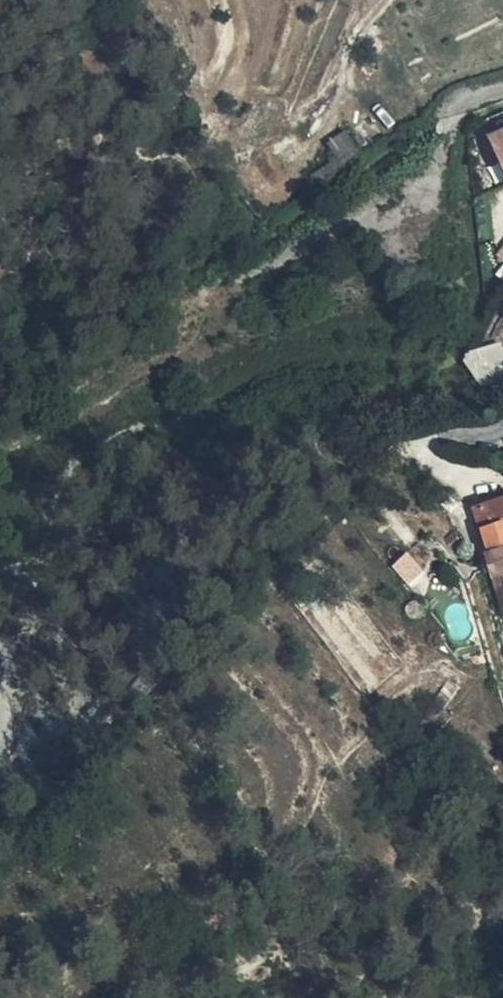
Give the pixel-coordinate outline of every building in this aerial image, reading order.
[(490,137),(502,164),(502,131),(490,137)] [(317,185),(360,157),(344,132),(327,143),(337,158),(311,175),(317,185)] [(491,350),(472,356),(467,366),(470,370),(494,364),(491,350)] [(494,364),(470,370),(480,387),(502,380),(502,361),(494,364)] [(474,509),(502,611),(502,500),(474,509)] [(452,549),(460,542),(453,533),(444,541),(452,549)] [(394,570),(400,577),(416,564),(409,557),(394,570)] [(416,564),(400,577),(408,586),(423,572),(416,564)]
